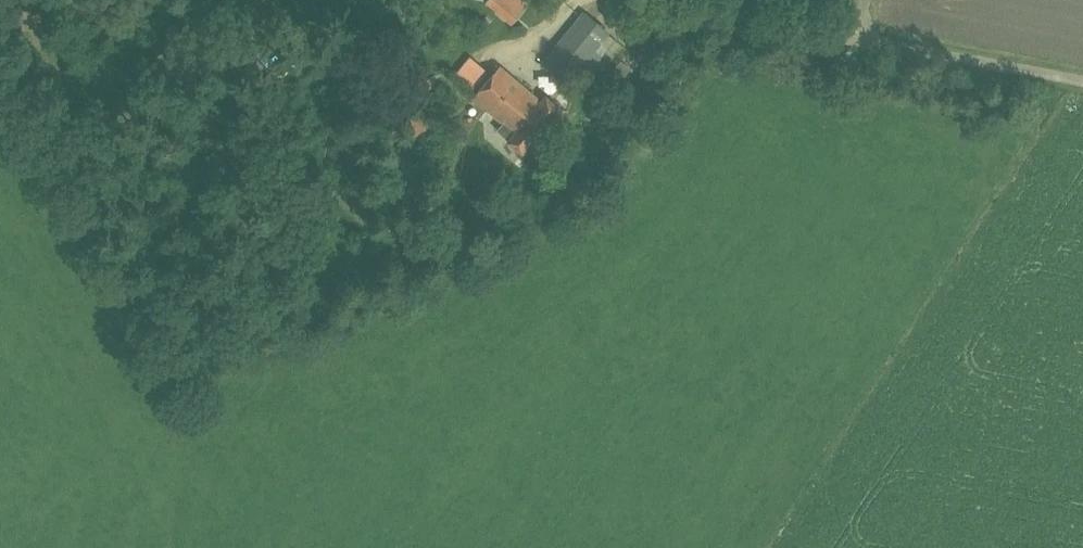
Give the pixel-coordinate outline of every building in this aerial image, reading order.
[(512,24),(523,11),(510,0),(487,0),(486,1),(512,24)] [(541,64),(568,86),(610,34),(582,12),(541,64)] [(507,140),(523,154),(561,109),(545,95),(541,100),(534,94),(514,78),(501,67),(474,98),(496,117),(504,123),(498,130),(508,138),(507,140)] [(404,121),(416,137),(434,122),(421,107),(404,121)]
